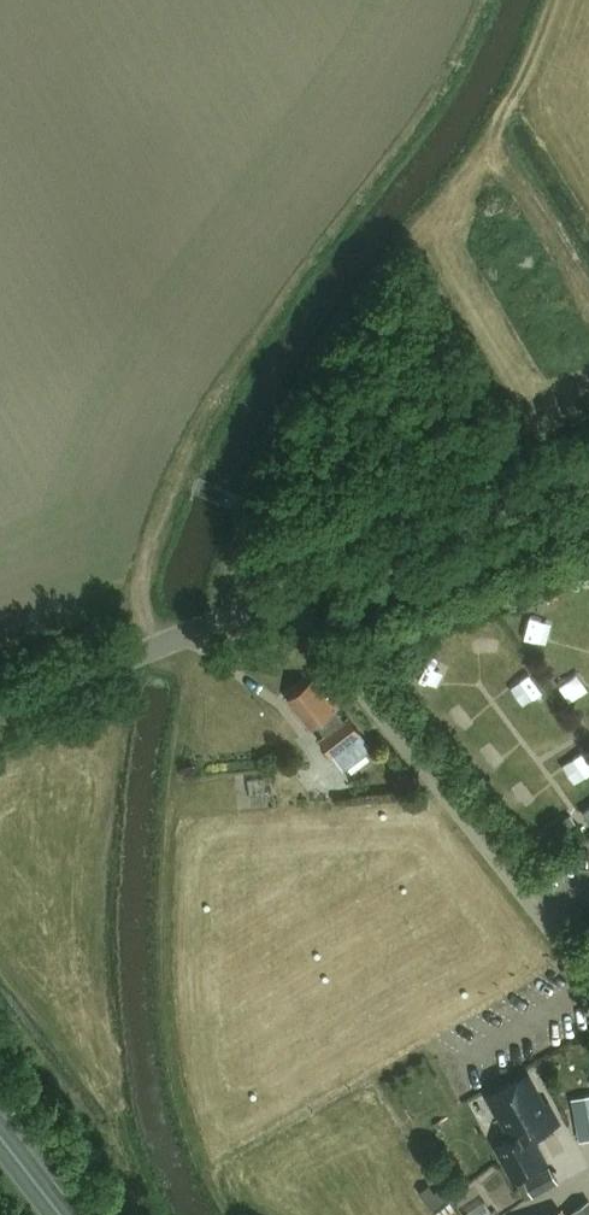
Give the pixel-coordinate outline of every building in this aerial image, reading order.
[(317,727),(326,739),(322,742),(346,773),(374,750),(350,719),(345,723),(338,713),(342,709),(331,695),(327,699),(314,682),(288,703),(311,732),(317,727)] [(517,1138),(499,1147),(517,1181),(549,1164),(535,1138),(562,1124),(551,1104),(546,1107),(530,1077),(494,1096),(495,1102),(501,1114),(505,1115),(517,1138)] [(579,1143),(588,1141),(588,1106),(573,1109),(579,1143)] [(549,1168),(524,1182),(533,1199),(559,1184),(549,1168)]
